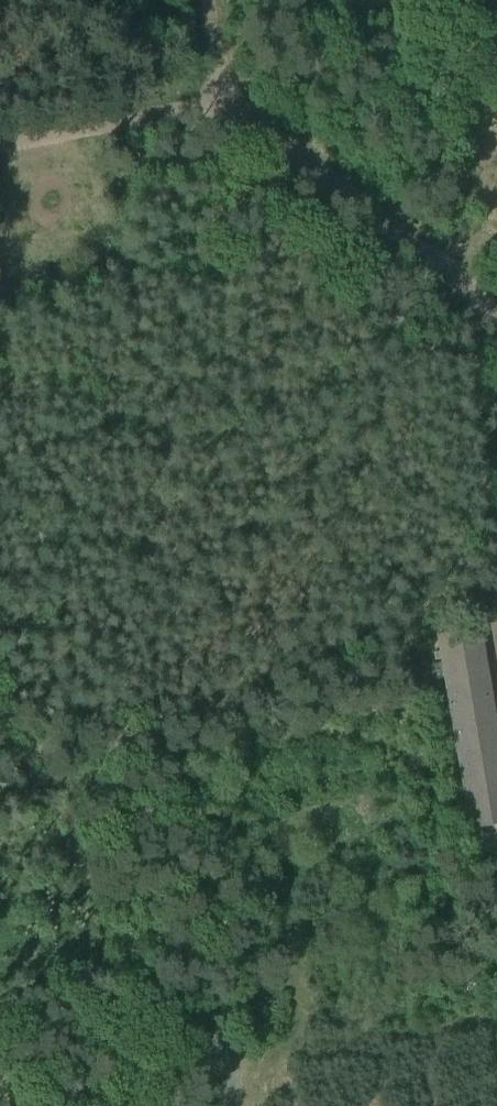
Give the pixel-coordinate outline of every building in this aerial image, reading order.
[(496,825),(496,722),(481,627),(437,634),(470,829),(496,825)]
